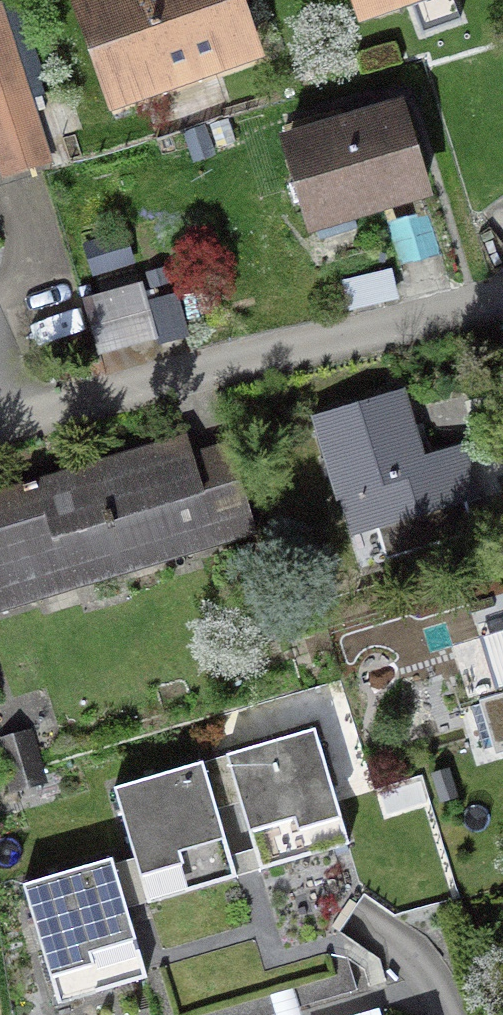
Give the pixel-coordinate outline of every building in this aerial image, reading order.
[(0,5),(0,175),(3,185),(72,163),(64,138),(75,134),(67,107),(38,116),(28,86),(46,80),(20,0),(17,0),(0,5)] [(264,64),(242,0),(79,0),(69,3),(109,117),(264,64)] [(444,0),(348,0),(359,30),(444,0)] [(279,141),(307,241),(433,205),(405,106),(279,141)] [(93,278),(135,265),(125,233),(83,245),(93,278)] [(147,275),(152,292),(170,286),(165,270),(147,275)] [(398,302),(392,273),(340,283),(346,313),(398,302)] [(157,350),(190,342),(178,298),(147,306),(142,286),(84,302),(99,360),(156,345),(157,350)] [(336,507),(341,505),(351,540),(481,502),(465,447),(424,459),(405,394),(311,422),(336,507)] [(187,437),(0,494),(0,615),(259,537),(231,444),(193,455),(187,437)] [(472,644),(490,700),(478,703),(496,762),(502,760),(502,634),(472,644)] [(258,877),(351,852),(317,728),(224,754),(242,819),(258,877)] [(49,786),(34,730),(0,739),(0,768),(7,797),(49,786)] [(112,791),(148,912),(238,885),(218,820),(202,764),(112,791)] [(459,801),(450,771),(429,777),(437,807),(459,801)] [(21,886),(57,1010),(149,983),(130,921),(113,860),(21,886)] [(295,990),(272,995),(277,1014),(301,1014),(295,990)]
